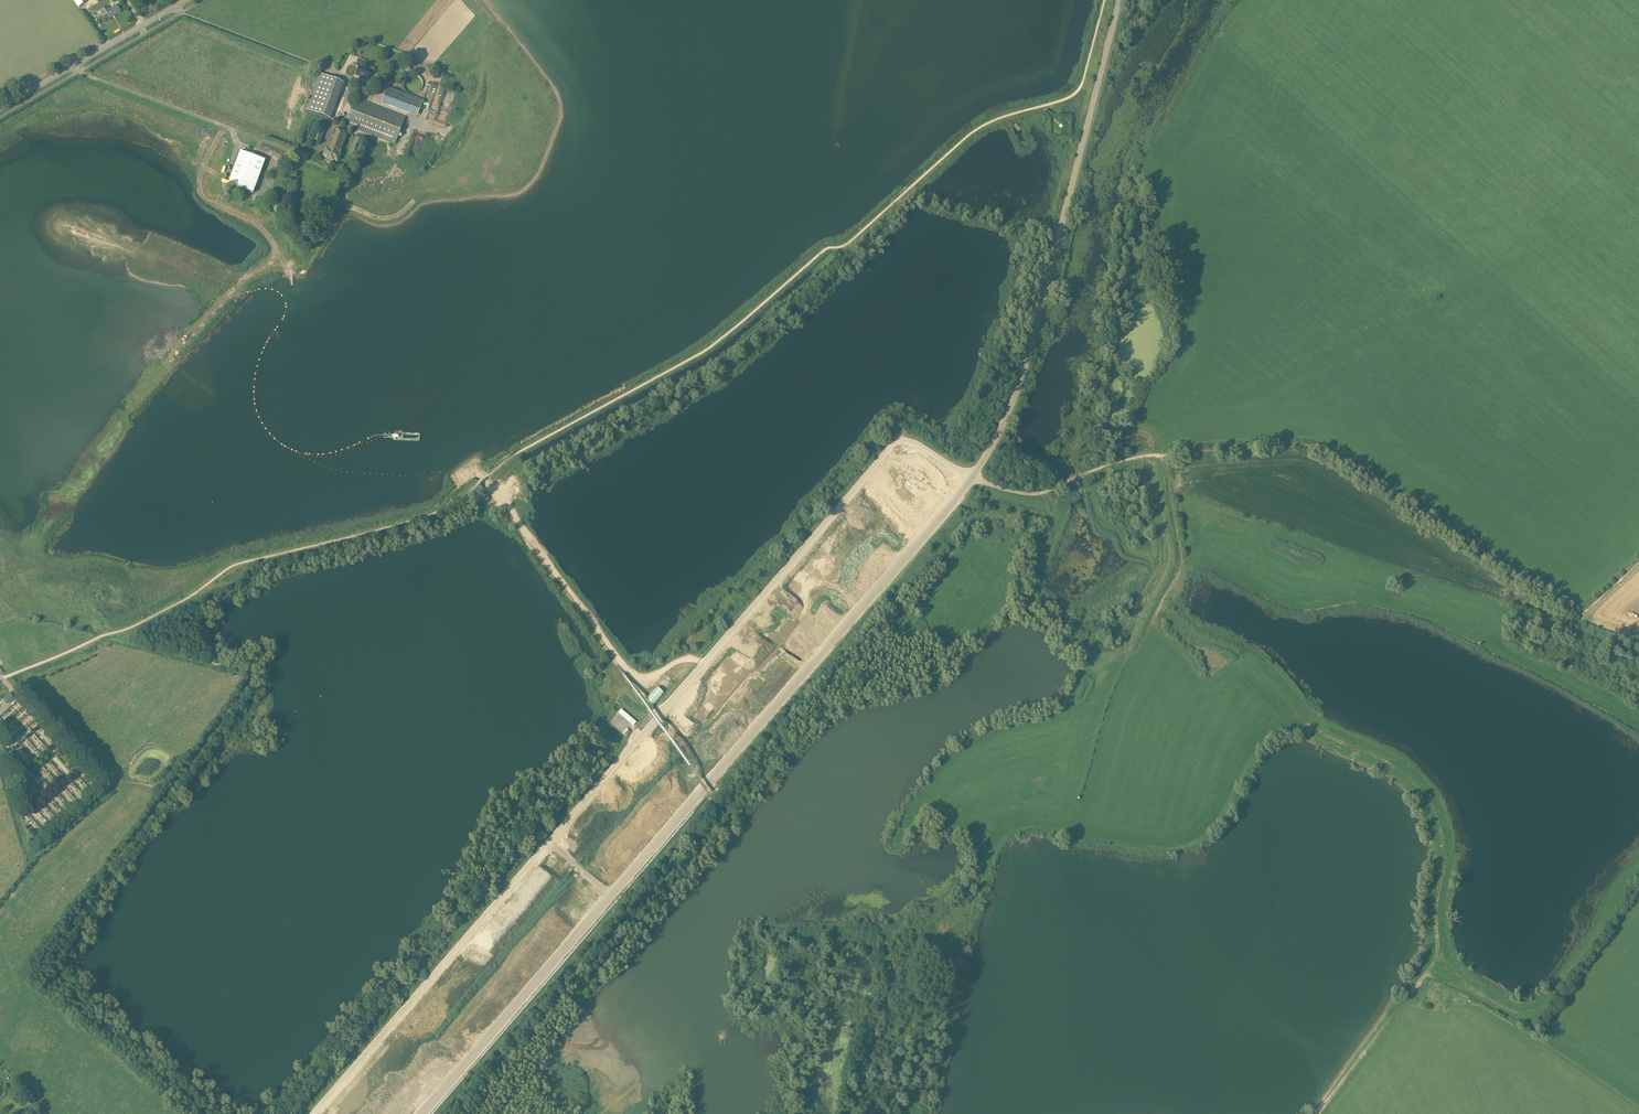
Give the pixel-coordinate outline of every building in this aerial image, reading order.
[(121,12),(117,5),(110,9),(108,6),(100,11),(103,17),(106,15),(109,19),(112,17),(115,15),(121,12)] [(371,76),(374,69),(364,65),(365,61),(358,58),(355,66),(358,67),(355,75),(367,80),(369,76),(371,76)] [(306,109),(327,117),(341,82),(319,74),(306,109)] [(423,87),(423,85),(423,83),(422,81),(421,80),(420,78),(419,77),(417,76),(416,75),(414,75),(412,75),(410,75),(408,76),(407,77),(405,78),(404,80),(403,82),(403,83),(403,85),(403,87),(404,89),(405,91),(406,92),(408,93),(409,94),(411,94),(413,95),(415,94),(417,94),(418,93),(420,92),(421,90),(422,89),(423,87)] [(423,100),(388,87),(381,103),(417,117),(423,100)] [(434,94),(432,102),(440,104),(442,97),(434,94)] [(369,135),(395,145),(405,118),(357,100),(347,126),(369,135)] [(321,143),(327,126),(318,123),(312,139),(321,143)] [(340,154),(348,134),(334,129),(326,149),(325,149),(322,157),(326,158),(325,160),(333,163),(334,161),(337,163),(341,155),(340,154)] [(363,141),(354,138),(349,154),(357,157),(363,141)] [(253,193),(265,160),(240,151),(228,184),(253,193)] [(653,705),(664,693),(657,687),(646,699),(653,705)] [(7,703),(14,698),(10,694),(10,693),(3,698),(7,703)] [(634,726),(637,722),(621,709),(618,712),(634,726)]
